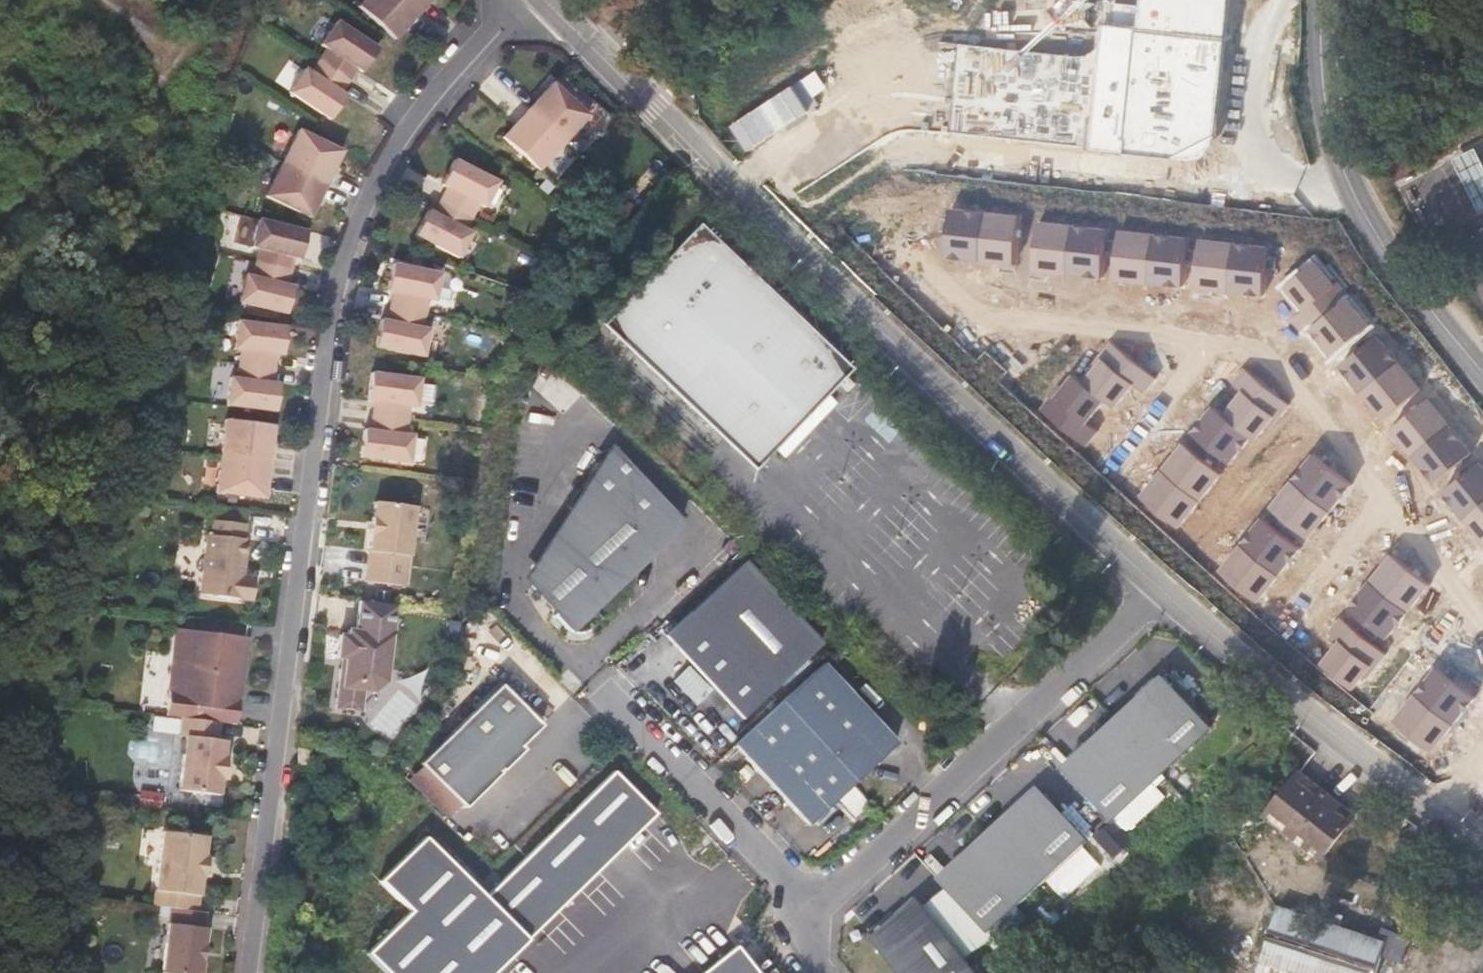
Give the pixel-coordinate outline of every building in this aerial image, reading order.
[(407,0),(365,0),(359,6),(395,40),(406,27),(402,23),(405,20),(410,24),(421,12),(407,0)] [(421,12),(431,0),(407,0),(421,12)] [(1138,27),(1103,27),(1102,44),(1084,56),(955,44),(948,133),(1181,158),(1198,158),(1210,151),(1218,139),(1234,0),(1141,0),(1138,27)] [(618,25),(606,13),(601,17),(613,30),(618,25)] [(361,72),(377,48),(337,21),(321,45),(326,48),(318,60),(343,77),(351,65),(356,69),(361,72)] [(280,75),(295,84),(304,70),(289,60),(280,75)] [(346,96),(340,92),(335,89),(343,77),(318,60),(310,72),(305,68),(289,93),(330,120),(346,96)] [(348,80),(356,69),(351,65),(343,77),(348,80)] [(340,92),(348,80),(343,77),(335,89),(340,92)] [(564,143),(589,116),(552,83),(542,94),(546,98),(542,102),(538,98),(527,110),(564,143)] [(539,170),(564,143),(527,110),(516,122),(521,126),(517,130),(512,126),(502,137),(539,170)] [(336,165),(343,151),(299,129),(282,163),(327,184),(334,170),(328,167),(331,162),(336,165)] [(1482,212),(1482,162),(1477,150),(1456,161),(1482,212)] [(485,208),(499,182),(454,160),(441,185),(446,187),(451,190),(445,203),(473,218),(480,205),(485,208)] [(319,200),(327,184),(282,163),(265,197),(310,219),(316,205),(311,202),(313,197),(319,200)] [(445,203),(451,190),(446,187),(439,200),(445,203)] [(438,216),(445,203),(439,200),(433,213),(438,216)] [(467,230),(473,218),(445,203),(438,216),(433,213),(428,210),(415,235),(459,259),(473,233),(467,230)] [(947,259),(979,262),(984,212),(952,209),(947,259)] [(979,262),(1011,266),(1016,215),(984,212),(979,262)] [(299,259),(307,231),(258,219),(252,247),(258,249),(254,262),(283,269),(287,255),(293,257),(299,259)] [(1036,271),(1068,274),(1073,224),(1041,221),(1036,271)] [(1068,274),(1100,278),(1105,227),(1073,224),(1068,274)] [(845,377),(849,372),(697,226),(605,323),(757,469),(838,383),(847,392),(854,386),(845,377)] [(1465,234),(1470,243),(1479,238),(1474,229),(1465,234)] [(1118,281),(1150,284),(1155,234),(1123,231),(1118,281)] [(1150,284),(1182,287),(1187,237),(1155,234),(1150,284)] [(1197,289),(1229,292),(1234,242),(1202,239),(1197,289)] [(1229,292),(1262,295),(1267,245),(1234,242),(1229,292)] [(289,271),(293,257),(287,255),(283,269),(289,271)] [(1338,285),(1316,259),(1279,290),(1301,316),(1338,285)] [(293,287),(286,285),(279,283),(283,269),(254,262),(251,276),(245,275),(238,302),(286,314),(293,287)] [(436,302),(442,274),(392,264),(386,291),(392,293),(398,294),(395,308),(427,315),(429,301),(436,302)] [(286,285),(289,271),(283,269),(279,283),(286,285)] [(1349,299),(1338,285),(1301,316),(1295,320),(1306,334),(1312,329),(1349,299)] [(395,308),(398,294),(392,293),(389,306),(395,308)] [(1370,325),(1349,299),(1312,329),(1333,355),(1370,325)] [(392,321),(395,308),(389,306),(386,320),(392,321)] [(424,358),(429,329),(424,328),(427,315),(395,308),(392,321),(386,320),(381,319),(374,347),(424,358)] [(283,356),(286,327),(237,321),(233,350),(239,350),(238,364),(268,368),(269,354),(276,355),(283,356)] [(1342,368),(1362,393),(1401,361),(1381,336),(1342,368)] [(1025,388),(1045,366),(1018,342),(998,364),(1025,388)] [(1142,392),(1154,379),(1112,343),(1100,356),(1103,358),(1134,385),(1142,392)] [(274,369),(276,355),(269,354),(268,368),(274,369)] [(1113,408),(1134,385),(1103,358),(1082,382),(1107,403),(1113,408)] [(1362,393),(1382,418),(1422,386),(1401,361),(1362,393)] [(275,412),(279,383),(272,383),(266,382),(268,368),(238,364),(236,378),(230,377),(226,406),(275,412)] [(272,383),(274,369),(268,368),(266,382),(272,383)] [(1275,417),(1287,404),(1245,368),(1233,381),(1244,391),(1275,417)] [(417,407),(421,378),(371,372),(367,401),(373,402),(379,403),(377,416),(409,421),(411,407),(417,407)] [(1107,403),(1082,382),(1074,374),(1062,388),(1059,385),(1039,409),(1085,448),(1099,433),(1088,424),(1107,403)] [(1255,440),(1275,417),(1244,391),(1225,414),(1253,438),(1255,440)] [(1392,429),(1412,454),(1452,423),(1432,397),(1392,429)] [(377,416),(379,403),(373,402),(371,416),(377,416)] [(1215,406),(1183,443),(1222,476),(1253,438),(1225,414),(1215,406)] [(890,440),(901,426),(875,407),(864,421),(890,440)] [(410,464),(414,435),(407,434),(409,421),(377,416),(375,430),(369,429),(363,429),(360,457),(410,464)] [(266,446),(267,440),(273,442),(275,426),(224,420),(219,456),(270,462),(272,447),(266,446)] [(1412,454),(1432,479),(1472,448),(1452,423),(1412,454)] [(1201,500),(1222,476),(1183,443),(1162,467),(1201,500)] [(682,524),(607,446),(528,561),(527,581),(530,598),(569,634),(581,631),(682,524)] [(1331,511),(1352,486),(1314,454),(1293,478),(1331,511)] [(262,483),(262,478),(268,478),(270,462),(219,456),(215,493),(266,499),(267,484),(262,483)] [(1464,517),(1482,502),(1482,461),(1444,492),(1464,517)] [(1180,525),(1201,500),(1162,467),(1141,492),(1180,525)] [(1310,535),(1331,511),(1293,478),(1272,502),(1310,535)] [(1482,540),(1482,502),(1464,517),(1482,540)] [(409,557),(415,508),(375,503),(373,516),(371,516),(369,536),(371,537),(369,551),(365,581),(405,586),(409,557)] [(1279,574),(1300,550),(1261,517),(1240,541),(1279,574)] [(243,575),(247,539),(244,539),(245,524),(213,520),(211,535),(207,534),(200,594),(252,600),(255,577),(243,575)] [(1258,599),(1279,574),(1240,541),(1219,566),(1258,599)] [(1410,612),(1430,587),(1392,554),(1371,579),(1410,612)] [(823,642),(745,557),(661,633),(740,718),(823,642)] [(1389,636),(1410,612),(1371,579),(1350,603),(1389,636)] [(391,635),(394,605),(359,601),(356,631),(349,630),(348,636),(340,635),(337,658),(342,659),(342,660),(341,659),(335,709),(362,713),(364,692),(373,693),(386,683),(392,635),(391,635)] [(1373,667),(1384,654),(1342,618),(1330,631),(1342,641),(1373,667)] [(235,699),(236,685),(242,686),(248,637),(176,629),(166,716),(182,718),(219,723),(237,724),(240,700),(235,699)] [(1353,690),(1373,667),(1342,641),(1322,664),(1353,690)] [(897,743),(823,663),(778,705),(856,781),(897,743)] [(1457,726),(1478,701),(1439,668),(1418,693),(1457,726)] [(1162,674),(1057,772),(1109,827),(1118,819),(1156,783),(1214,729),(1162,674)] [(464,808),(523,750),(519,746),(540,726),(500,685),(420,764),(464,808)] [(705,685),(696,694),(726,722),(735,713),(705,685)] [(1436,750),(1457,726),(1418,693),(1397,717),(1436,750)] [(856,781),(778,705),(733,746),(808,825),(856,781)] [(219,795),(225,741),(217,740),(219,723),(182,718),(180,736),(187,736),(180,791),(219,795)] [(307,764),(309,750),(299,749),(297,763),(307,764)] [(1323,858),(1356,814),(1301,771),(1267,815),(1323,858)] [(483,899),(525,942),(655,815),(612,772),(483,899)] [(1156,783),(1118,819),(1130,833),(1169,796),(1156,783)] [(1039,790),(943,882),(948,888),(992,938),(1050,885),(1085,851),(1091,846),(1039,790)] [(199,897),(201,878),(204,878),(207,856),(204,855),(207,836),(162,831),(155,891),(153,905),(171,908),(198,911),(199,897)] [(425,838),(379,882),(410,913),(369,954),(387,972),(492,972),(525,942),(483,899),(425,838)] [(1101,867),(1085,851),(1050,885),(1065,900),(1101,867)] [(992,938),(948,888),(929,906),(967,956),(992,938)] [(929,906),(919,893),(872,929),(905,972),(980,972),(967,956),(929,906)] [(206,928),(204,928),(206,912),(198,911),(171,908),(162,972),(201,972),(206,928)] [(1386,959),(1403,965),(1412,939),(1385,929),(1380,944),(1281,911),(1260,972),(1381,972),(1386,959)] [(700,972),(752,972),(733,948),(700,972)]
